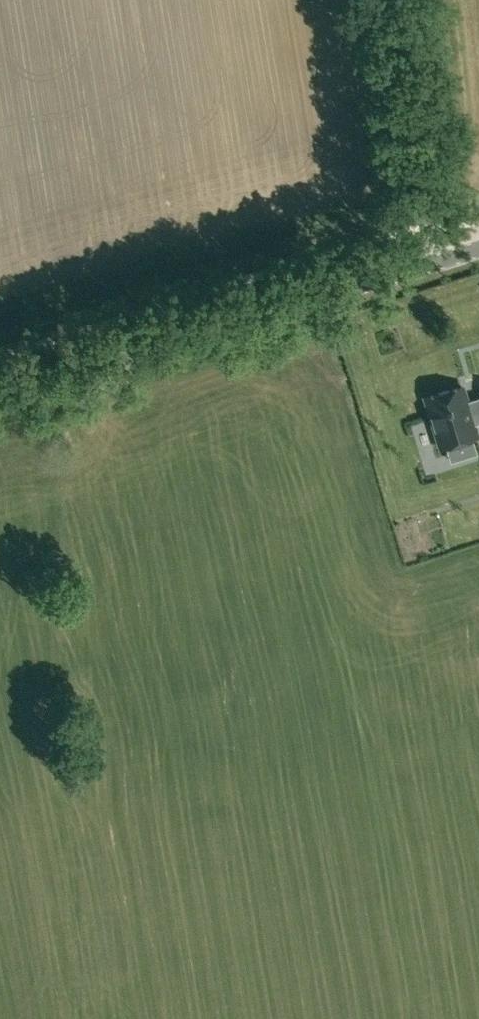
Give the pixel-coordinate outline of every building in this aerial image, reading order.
[(425,414),(441,464),(477,452),(474,441),(478,439),(478,414),(470,417),(466,418),(461,403),(425,414)]
